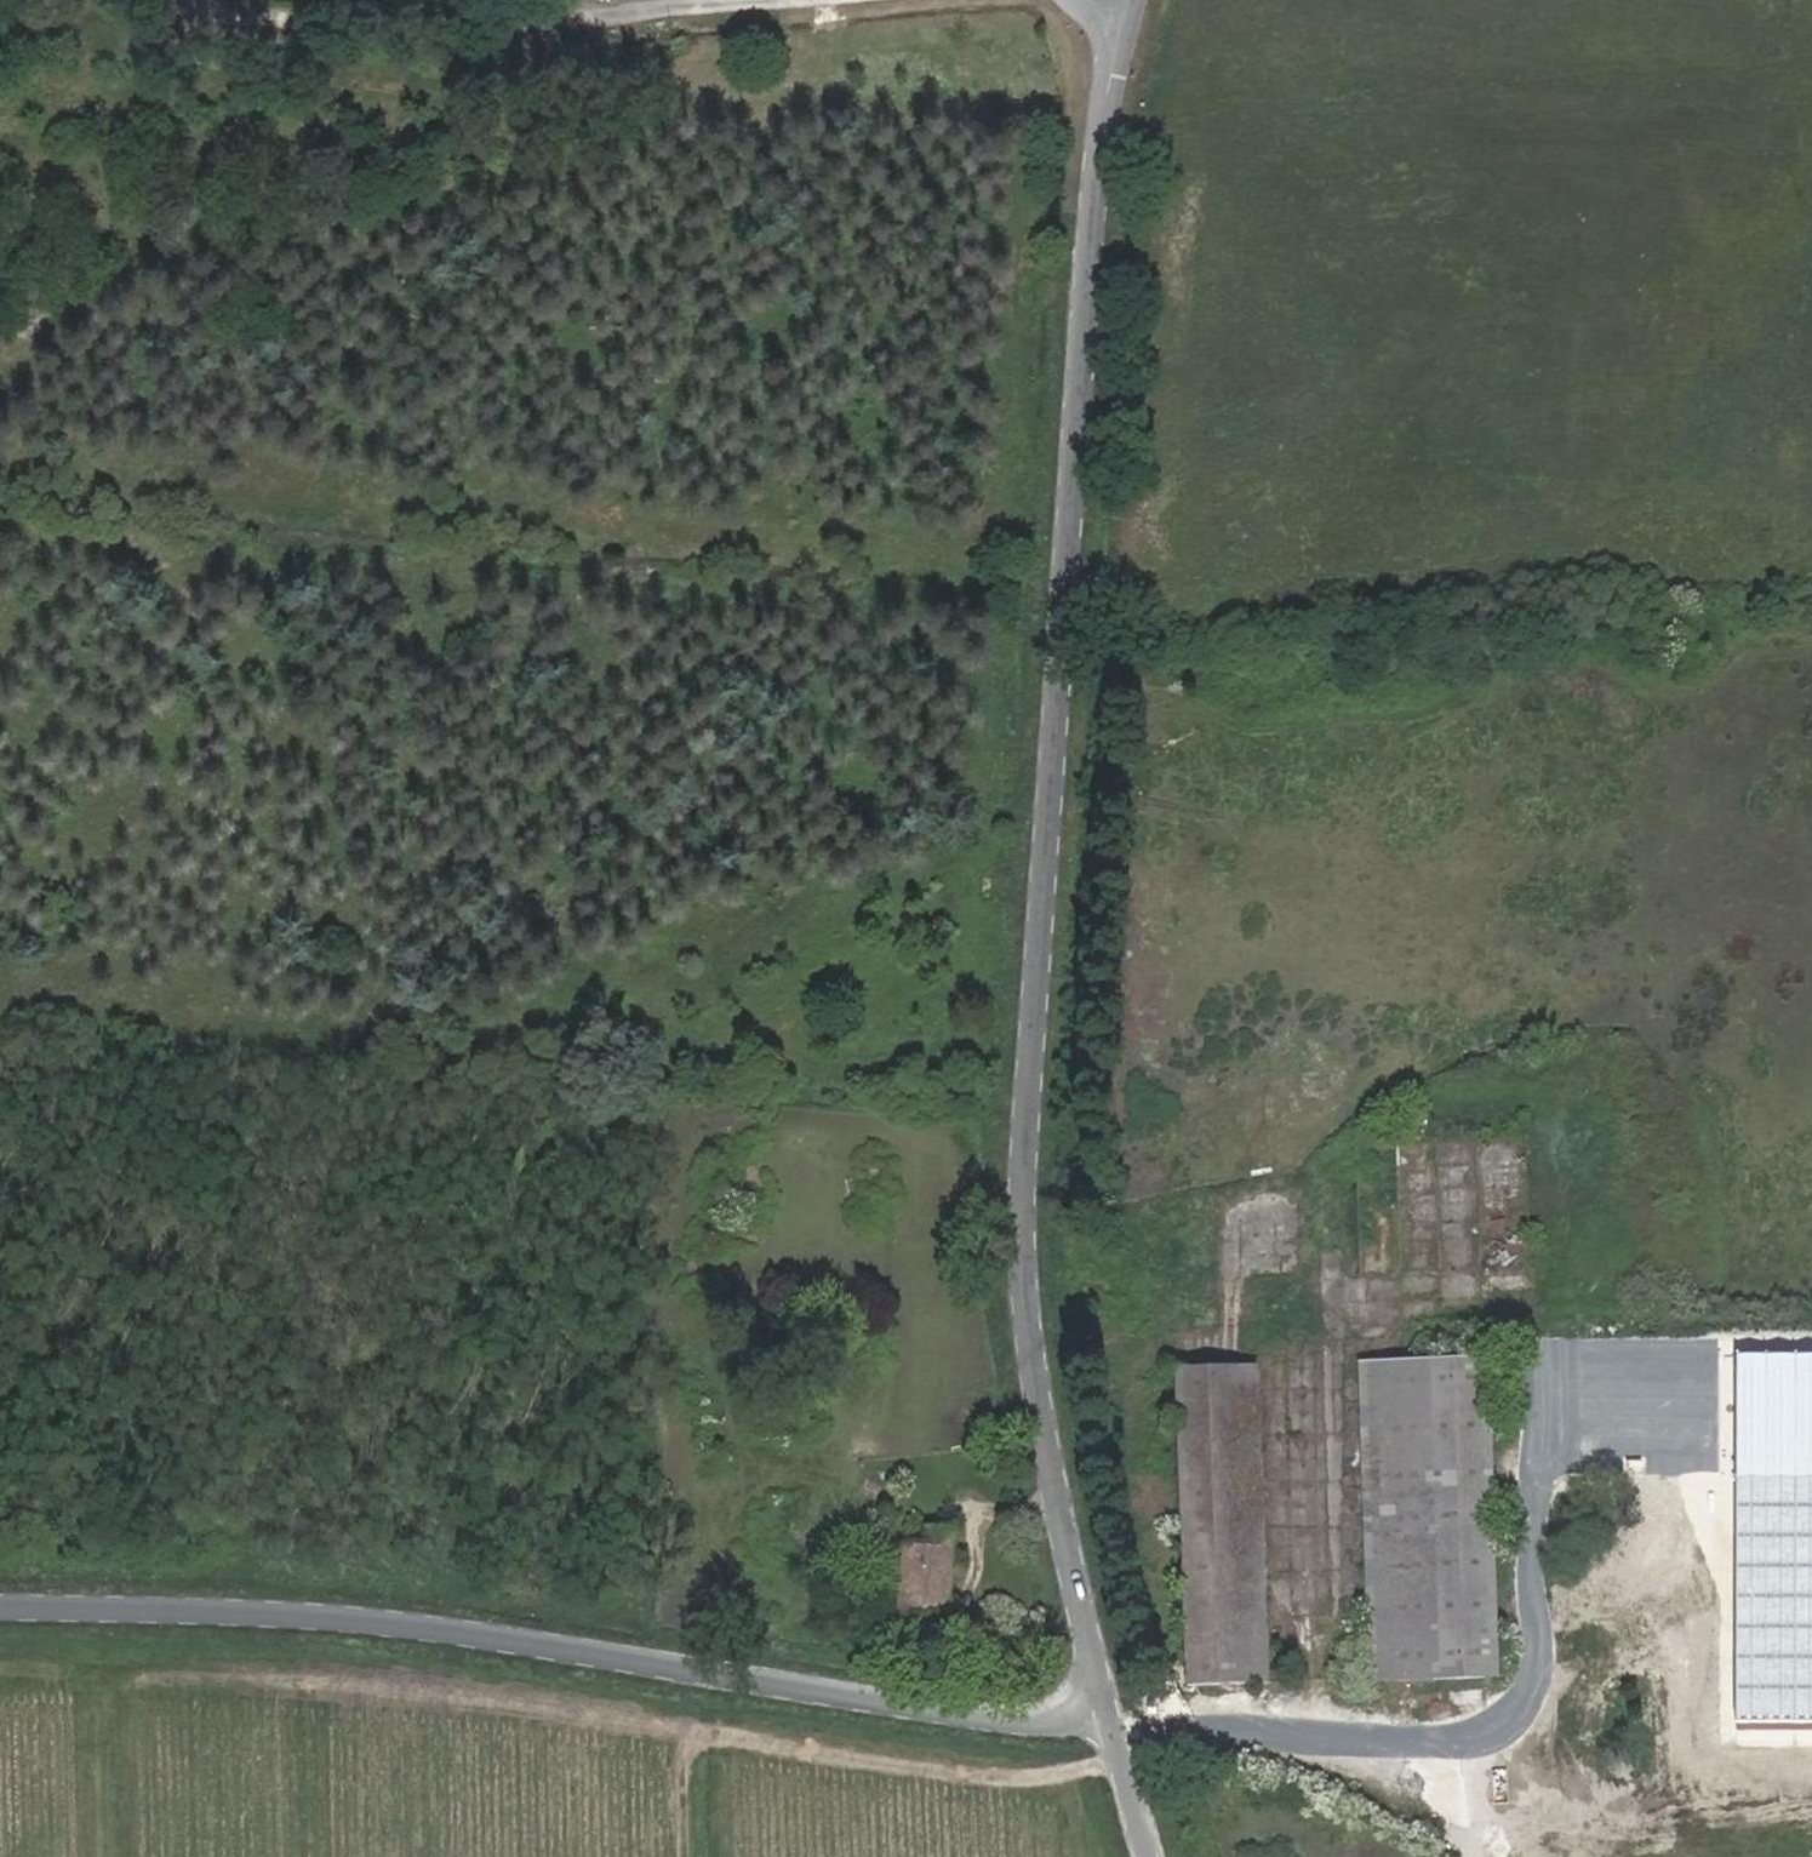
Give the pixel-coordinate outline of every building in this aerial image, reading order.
[(1491,1357),(1360,1363),(1373,1678),(1500,1674),(1491,1357)] [(1178,1371),(1190,1682),(1270,1680),(1261,1367),(1178,1371)] [(957,1532),(909,1529),(901,1613),(949,1617),(957,1532)]
